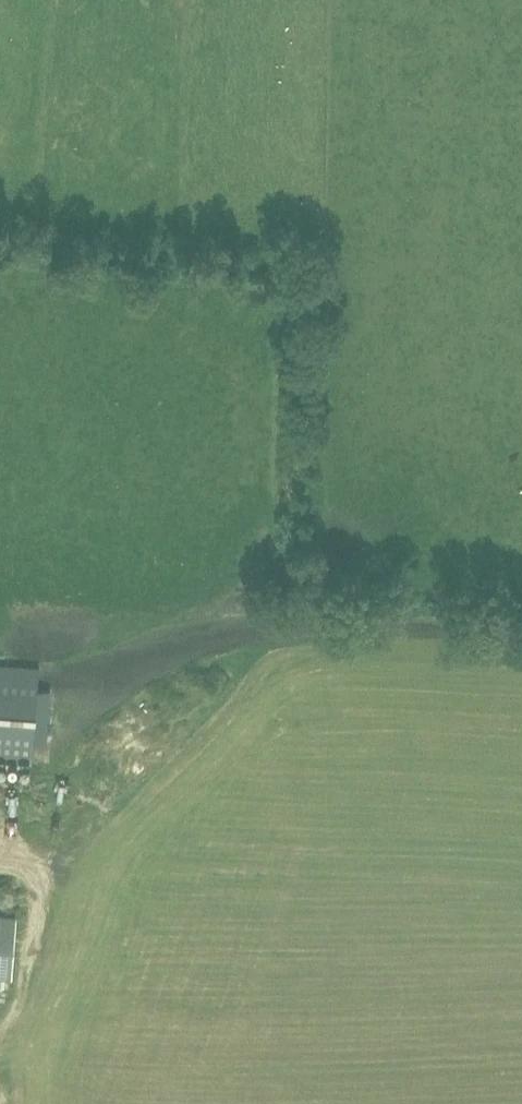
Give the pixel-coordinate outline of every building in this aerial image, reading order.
[(49,691),(38,690),(39,668),(0,665),(0,760),(32,763),(33,743),(44,745),(49,691)] [(0,913),(0,976),(12,977),(16,914),(0,913)]
